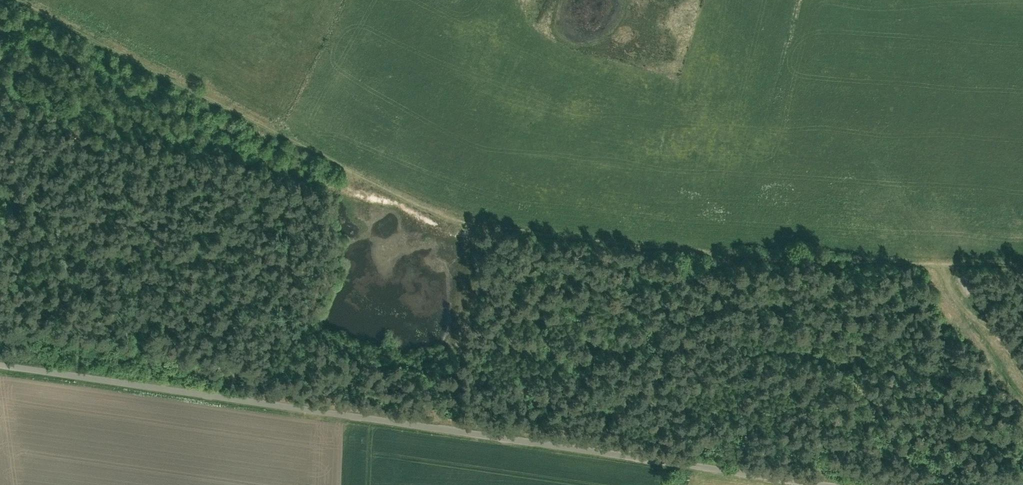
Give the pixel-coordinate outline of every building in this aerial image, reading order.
[(967,294),(977,289),(969,273),(959,278),(967,294)]
